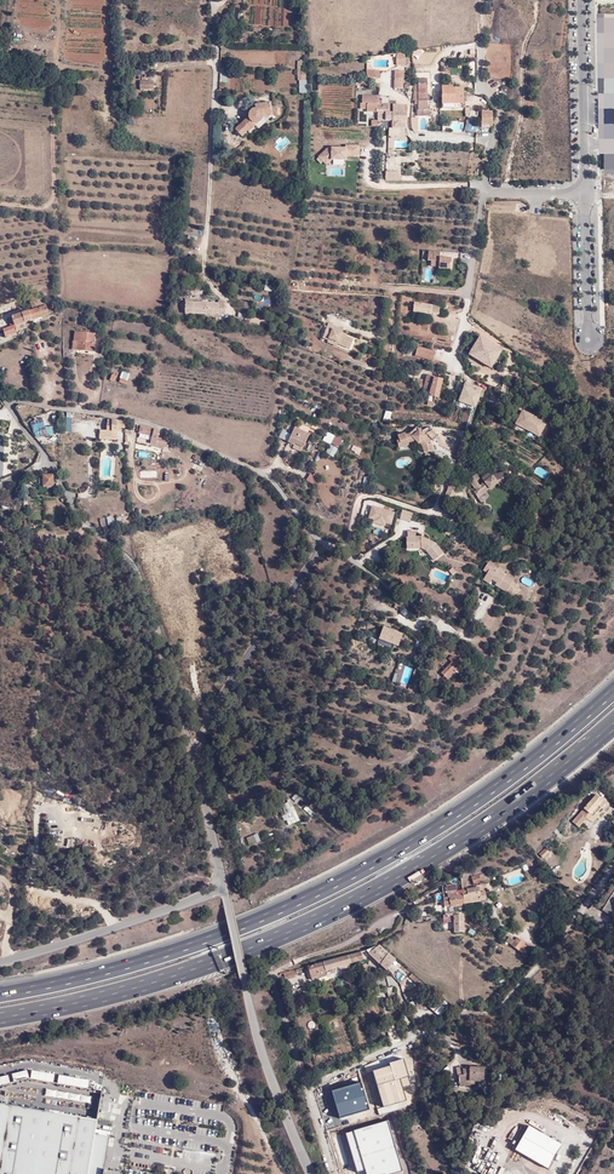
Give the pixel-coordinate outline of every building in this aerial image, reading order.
[(227,83),(228,68),(224,67),(225,53),(222,53),(224,53),(226,51),(227,50),(227,49),(228,46),(221,46),(220,82),(227,83)] [(405,65),(405,52),(396,53),(396,65),(405,65)] [(306,80),(306,61),(297,61),(297,71),(300,71),(300,80),(306,80)] [(306,93),(306,80),(300,80),(300,71),(297,71),(297,80),(299,80),(299,93),(306,93)] [(403,89),(404,71),(394,71),(394,88),(403,89)] [(427,110),(427,78),(418,78),(418,85),(413,85),(413,94),(413,100),(415,100),(415,104),(418,104),(418,110),(417,110),(417,116),(430,116),(430,110),(427,110)] [(140,90),(154,89),(154,84),(151,84),(151,81),(140,81),(140,90)] [(450,88),(443,88),(444,110),(464,109),(464,90),(450,90),(450,88)] [(389,100),(389,104),(381,104),(381,101),(379,100),(379,96),(362,95),(362,103),(360,103),(360,109),(367,109),(366,112),(378,112),(388,112),(388,113),(403,113),(403,105),(396,105),(395,101),(389,100)] [(249,133),(265,116),(270,115),(268,103),(255,105),(255,109),(253,109),(250,111),(249,114),(248,115),(248,117),(235,129),(241,137),(247,131),(249,133)] [(378,112),(377,120),(392,120),(392,128),(405,128),(405,127),(407,127),(407,105),(403,105),(403,113),(388,113),(388,112),(378,112)] [(491,128),(492,116),(491,113),(491,111),(481,111),(481,128),(491,128)] [(398,138),(393,138),(393,147),(407,147),(407,140),(398,140),(398,138)] [(326,150),(316,159),(321,164),(323,161),(326,164),(331,160),(349,160),(349,156),(352,156),(358,157),(358,146),(346,146),(346,149),(332,148),(332,150),(326,150)] [(401,172),(385,172),(385,180),(401,180),(401,172)] [(440,251),(428,251),(428,261),(431,261),(430,266),(438,267),(438,268),(450,269),(450,258),(439,257),(440,251)] [(436,277),(432,277),(432,268),(425,269),(425,281),(436,280),(436,277)] [(17,331),(27,327),(25,322),(49,314),(44,297),(30,301),(32,310),(11,317),(8,320),(10,327),(3,329),(6,336),(18,332),(17,331)] [(224,315),(224,304),(218,304),(194,302),(194,299),(185,299),(185,313),(224,315)] [(438,315),(440,306),(414,303),(413,311),(431,314),(438,315)] [(328,323),(324,335),(329,337),(338,341),(337,343),(337,344),(349,348),(353,340),(346,337),(344,336),(344,334),(341,333),(343,329),(328,323)] [(73,341),(72,349),(94,352),(96,334),(75,332),(74,341),(73,341)] [(338,341),(329,337),(328,340),(327,342),(337,346),(337,344),(337,343),(338,341)] [(472,350),(469,355),(491,368),(494,363),(492,362),(497,354),(499,355),(501,351),(479,337),(477,342),(478,343),(473,351),(472,350)] [(433,361),(435,352),(417,347),(415,356),(433,361)] [(130,374),(122,371),(120,378),(127,381),(130,374)] [(438,398),(442,379),(431,377),(427,376),(425,381),(423,389),(430,391),(427,405),(433,406),(435,397),(438,398)] [(423,389),(425,381),(417,379),(415,387),(423,389)] [(459,386),(464,388),(459,401),(471,405),(474,407),(475,406),(481,389),(461,382),(459,386)] [(476,407),(475,406),(474,407),(471,405),(467,415),(472,417),(476,407)] [(538,436),(546,421),(519,407),(510,423),(520,428),(521,427),(538,436)] [(389,422),(391,412),(386,411),(383,421),(389,422)] [(45,427),(42,419),(34,421),(34,422),(31,423),(33,433),(35,436),(37,437),(54,435),(52,426),(45,427)] [(116,439),(117,428),(125,428),(125,423),(124,422),(123,422),(123,421),(107,420),(107,431),(100,430),(99,437),(116,439)] [(158,438),(160,431),(140,426),(139,433),(152,436),(150,443),(168,448),(169,441),(158,438)] [(431,444),(420,432),(422,431),(418,426),(410,434),(406,435),(405,433),(397,436),(399,440),(396,441),(399,448),(409,445),(408,443),(415,440),(419,444),(420,443),(423,446),(424,453),(432,451),(431,444)] [(301,452),(310,434),(295,427),(291,435),(288,442),(287,442),(294,445),(292,447),(301,452)] [(288,442),(291,435),(285,432),(286,431),(282,429),(278,438),(282,439),(288,442)] [(323,441),(340,446),(343,437),(326,432),(323,441)] [(326,452),(334,456),(338,448),(330,443),(326,452)] [(351,451),(360,454),(362,447),(353,445),(351,451)] [(315,471),(313,475),(310,473),(306,480),(318,485),(323,474),(315,471)] [(465,482),(468,488),(482,496),(495,487),(496,489),(507,486),(504,473),(489,478),(486,474),(478,480),(480,484),(476,487),(473,483),(476,481),(472,477),(465,482)] [(53,474),(42,475),(42,478),(38,478),(39,483),(42,483),(42,487),(47,487),(53,487),(53,474)] [(482,496),(468,488),(471,493),(469,494),(475,502),(482,496)] [(0,497),(0,502),(2,503),(1,510),(6,511),(5,516),(13,517),(14,511),(16,499),(0,497)] [(390,524),(394,510),(370,504),(367,516),(373,517),(372,522),(385,525),(385,522),(390,524)] [(401,508),(399,518),(409,521),(412,511),(401,508)] [(119,525),(127,524),(126,516),(118,517),(119,525)] [(431,564),(441,556),(435,547),(418,538),(412,538),(412,533),(404,534),(404,539),(403,539),(403,552),(412,551),(418,552),(423,555),(431,564)] [(496,571),(485,564),(479,574),(483,577),(479,583),(485,587),(489,582),(493,585),(491,589),(503,596),(511,582),(495,573),(496,571)] [(399,645),(404,632),(384,625),(379,638),(399,645)] [(466,669),(468,665),(463,660),(462,662),(457,658),(453,662),(457,665),(448,677),(454,681),(464,667),(466,669)] [(606,802),(597,795),(572,822),(578,827),(587,818),(589,819),(606,802)] [(284,823),(287,828),(298,823),(295,818),(289,805),(280,808),(283,813),(284,815),(285,815),(286,817),(281,819),(282,823),(284,823)] [(68,813),(66,820),(74,824),(77,816),(68,813)] [(257,833),(246,837),(249,844),(260,840),(257,833)] [(545,849),(540,856),(543,859),(549,853),(545,849)] [(463,891),(464,904),(481,901),(481,899),(486,899),(485,893),(479,893),(479,889),(467,890),(467,891),(463,891)] [(463,891),(463,890),(456,891),(447,892),(447,898),(442,898),(444,907),(464,904),(463,891)] [(602,910),(611,916),(613,912),(613,891),(602,910)] [(465,928),(464,916),(459,916),(458,917),(443,917),(442,923),(443,923),(455,923),(455,928),(465,928)] [(505,943),(511,947),(514,942),(509,938),(505,943)] [(514,942),(511,947),(519,953),(525,946),(525,945),(516,939),(514,942)] [(368,954),(370,956),(386,971),(395,961),(379,946),(376,948),(375,947),(367,951),(368,954)] [(363,961),(362,953),(346,957),(349,965),(363,961)] [(336,969),(349,965),(346,957),(309,966),(311,972),(316,970),(317,974),(327,971),(329,976),(336,974),(336,969)] [(298,975),(297,969),(294,970),(286,971),(286,972),(288,977),(289,977),(298,975)] [(313,980),(329,976),(327,971),(317,974),(316,970),(311,972),(313,980)] [(411,975),(409,978),(417,985),(423,990),(426,987),(420,982),(411,975)] [(394,988),(389,990),(392,999),(398,998),(394,988)] [(420,993),(418,989),(403,996),(405,1000),(420,993)] [(439,998),(436,1001),(449,1011),(451,1009),(439,998)] [(410,1085),(403,1059),(390,1063),(391,1065),(373,1071),(383,1105),(406,1099),(403,1087),(410,1085)] [(12,1073),(14,1080),(29,1077),(28,1069),(12,1073)] [(54,1081),(55,1073),(32,1069),(31,1077),(54,1081)] [(468,1082),(468,1086),(473,1087),(473,1083),(482,1083),(483,1069),(468,1069),(461,1070),(461,1069),(455,1069),(456,1078),(457,1078),(458,1086),(461,1085),(461,1083),(468,1082)] [(10,1082),(8,1074),(0,1076),(0,1084),(10,1082)] [(59,1074),(58,1081),(88,1087),(90,1080),(59,1074)] [(361,1082),(333,1090),(341,1117),(369,1109),(361,1082)] [(99,1117),(103,1089),(80,1086),(79,1093),(46,1089),(45,1096),(93,1103),(92,1111),(82,1110),(81,1115),(99,1117)] [(95,1134),(97,1120),(0,1104),(0,1173),(88,1173),(95,1134)] [(365,1169),(367,1173),(392,1173),(403,1171),(388,1120),(346,1133),(357,1171),(365,1169)] [(562,1145),(530,1125),(515,1150),(548,1168),(562,1145)] [(95,1134),(88,1173),(103,1173),(110,1137),(95,1134)] [(185,1140),(183,1147),(190,1149),(192,1141),(185,1140)] [(206,1140),(195,1140),(195,1148),(206,1148),(206,1140)]
